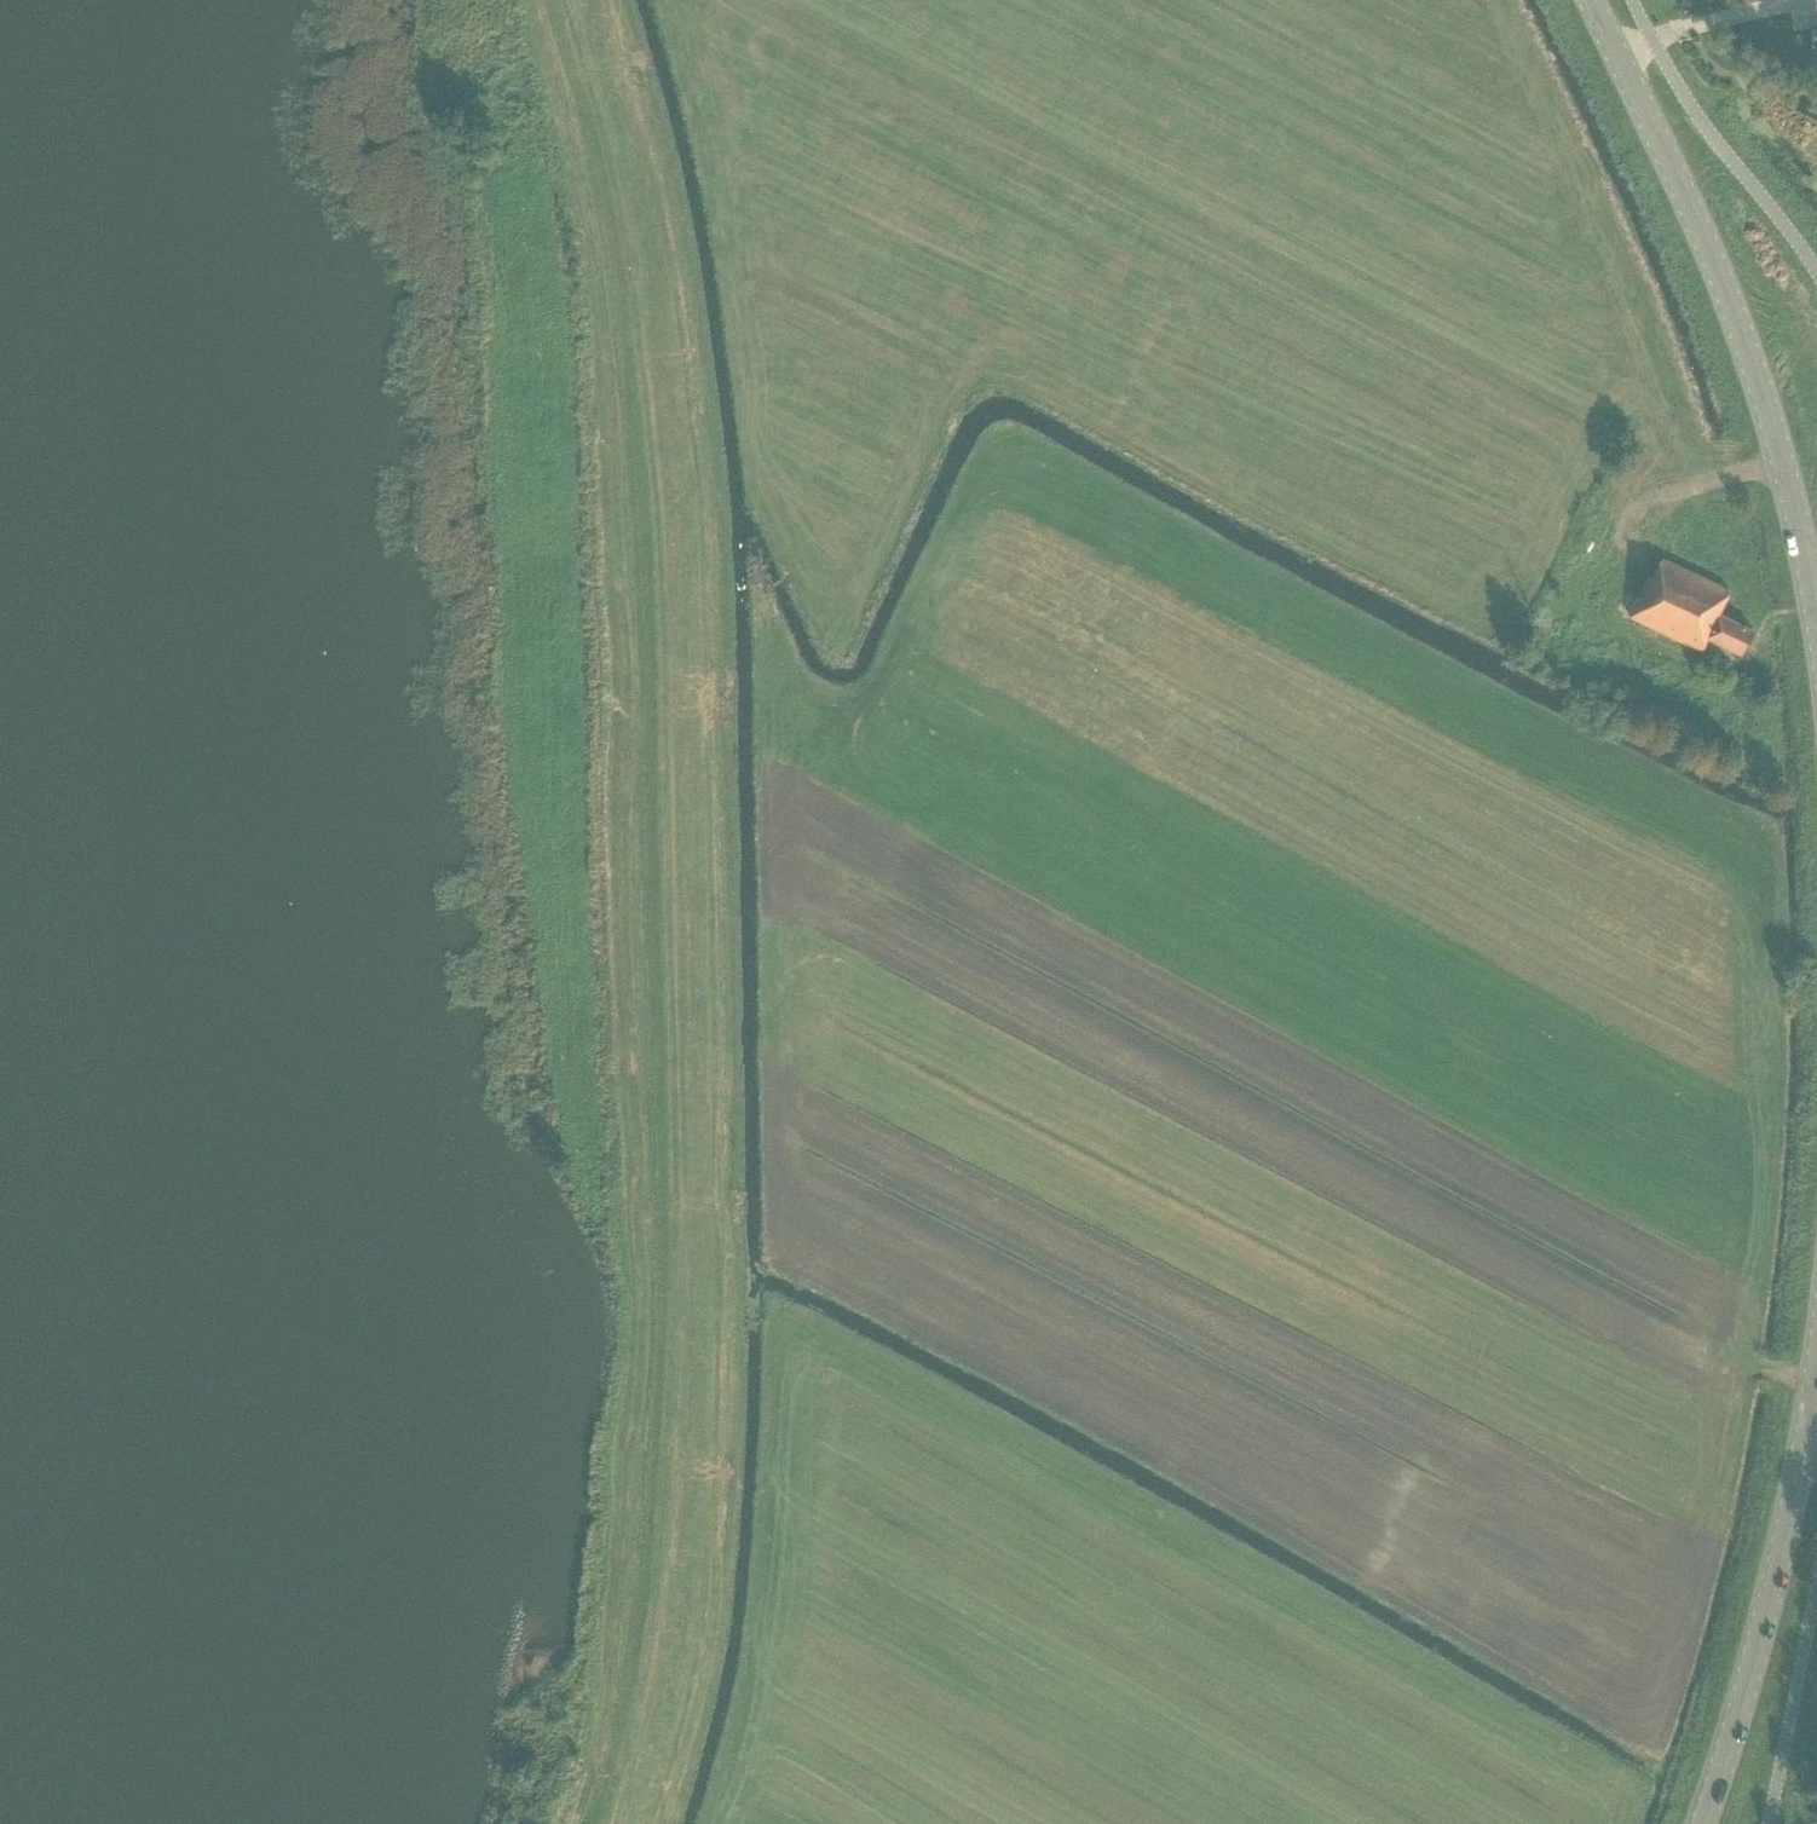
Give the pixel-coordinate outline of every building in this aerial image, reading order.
[(1742,654),(1754,631),(1721,613),(1731,594),(1666,559),(1656,577),(1653,575),(1632,613),(1702,651),(1708,638),(1742,654)]
